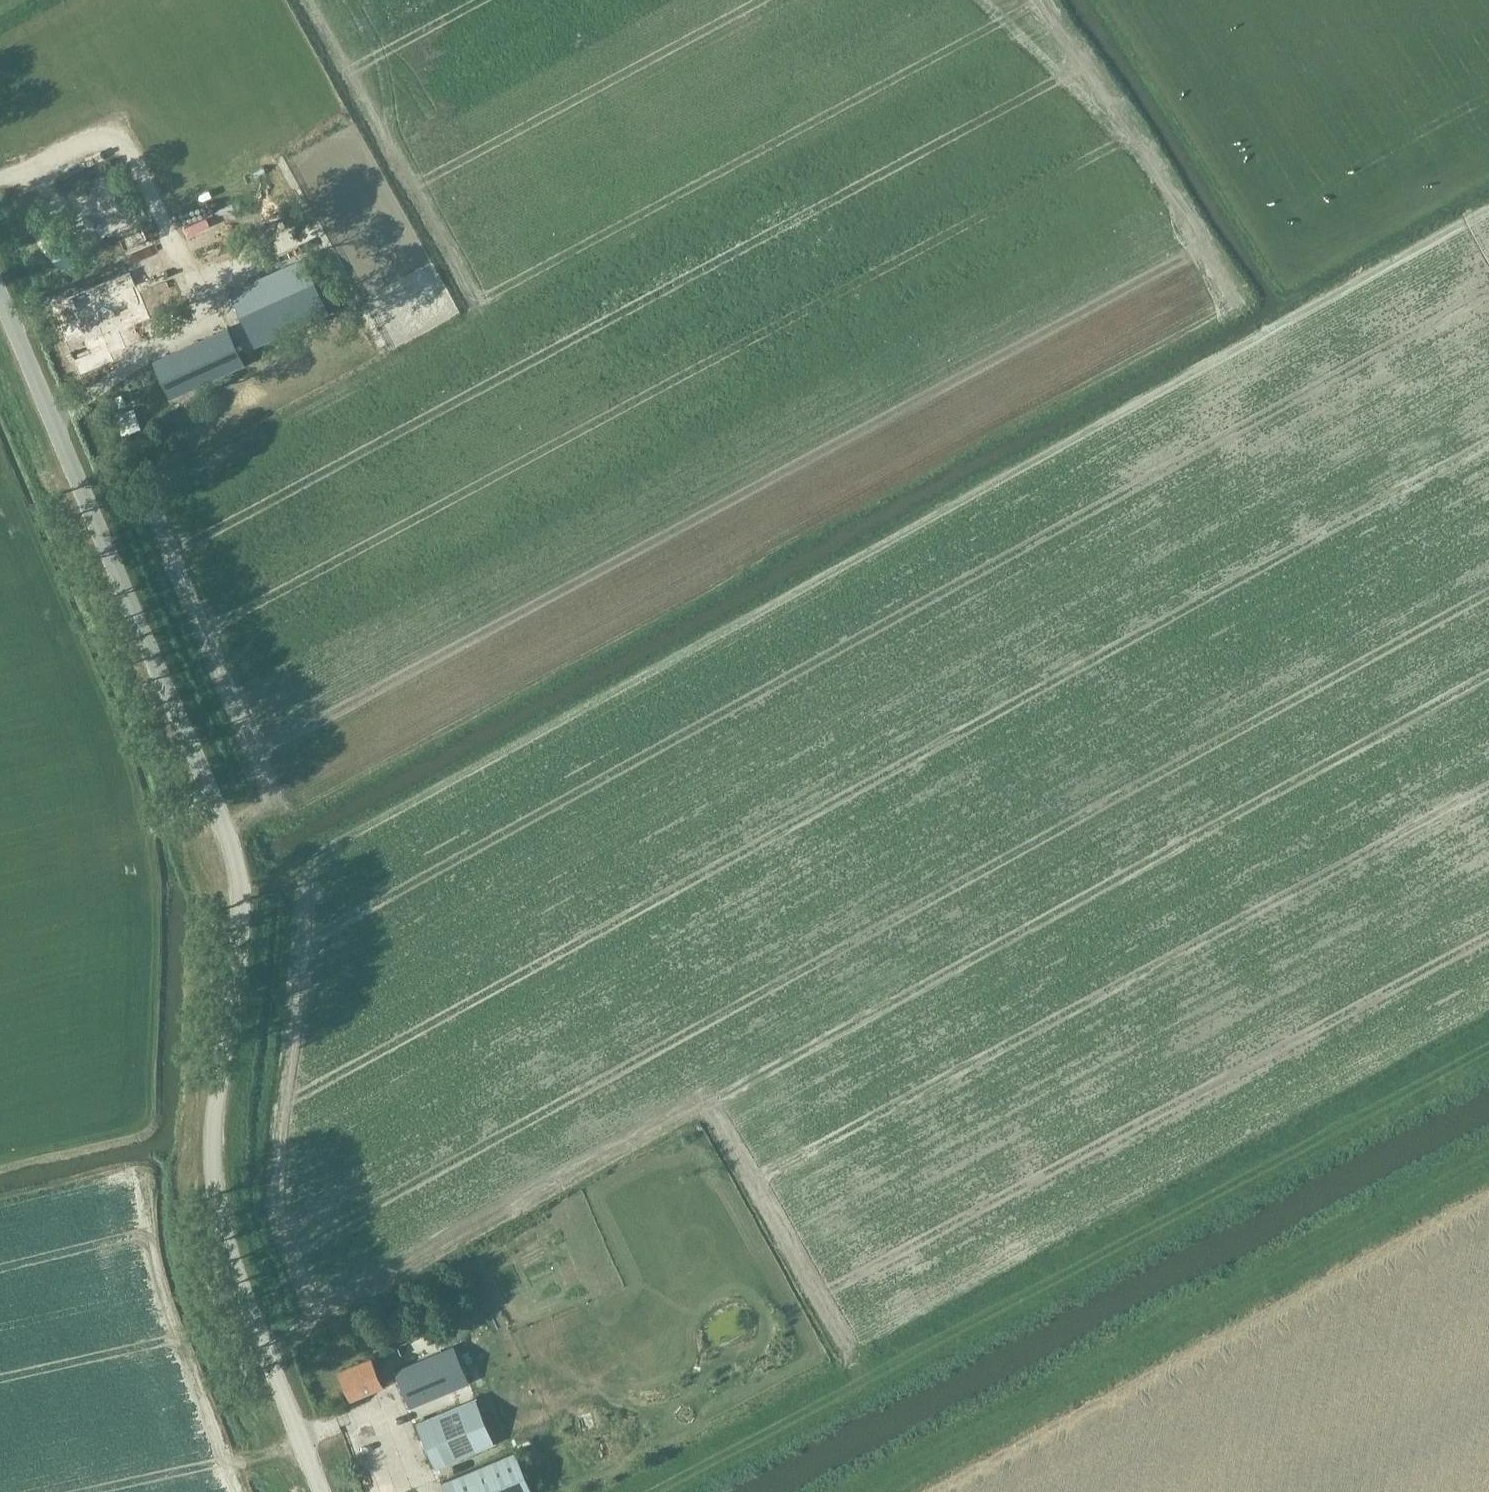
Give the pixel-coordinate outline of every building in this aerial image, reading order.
[(305,258),(231,291),(255,345),(329,311),(305,258)] [(150,316),(139,292),(130,271),(68,296),(66,291),(48,299),(55,316),(72,309),(75,318),(60,324),(81,374),(115,360),(112,353),(125,348),(118,332),(136,325),(151,319),(150,316)] [(229,328),(152,362),(169,399),(246,365),(229,328)] [(439,1351),(395,1370),(410,1407),(455,1388),(439,1351)] [(351,1397),(382,1385),(371,1359),(341,1371),(351,1397)] [(475,1398),(417,1423),(435,1467),(494,1442),(475,1398)] [(516,1451),(442,1482),(446,1491),(533,1491),(516,1451)] [(363,1488),(375,1484),(372,1472),(359,1476),(363,1488)]
